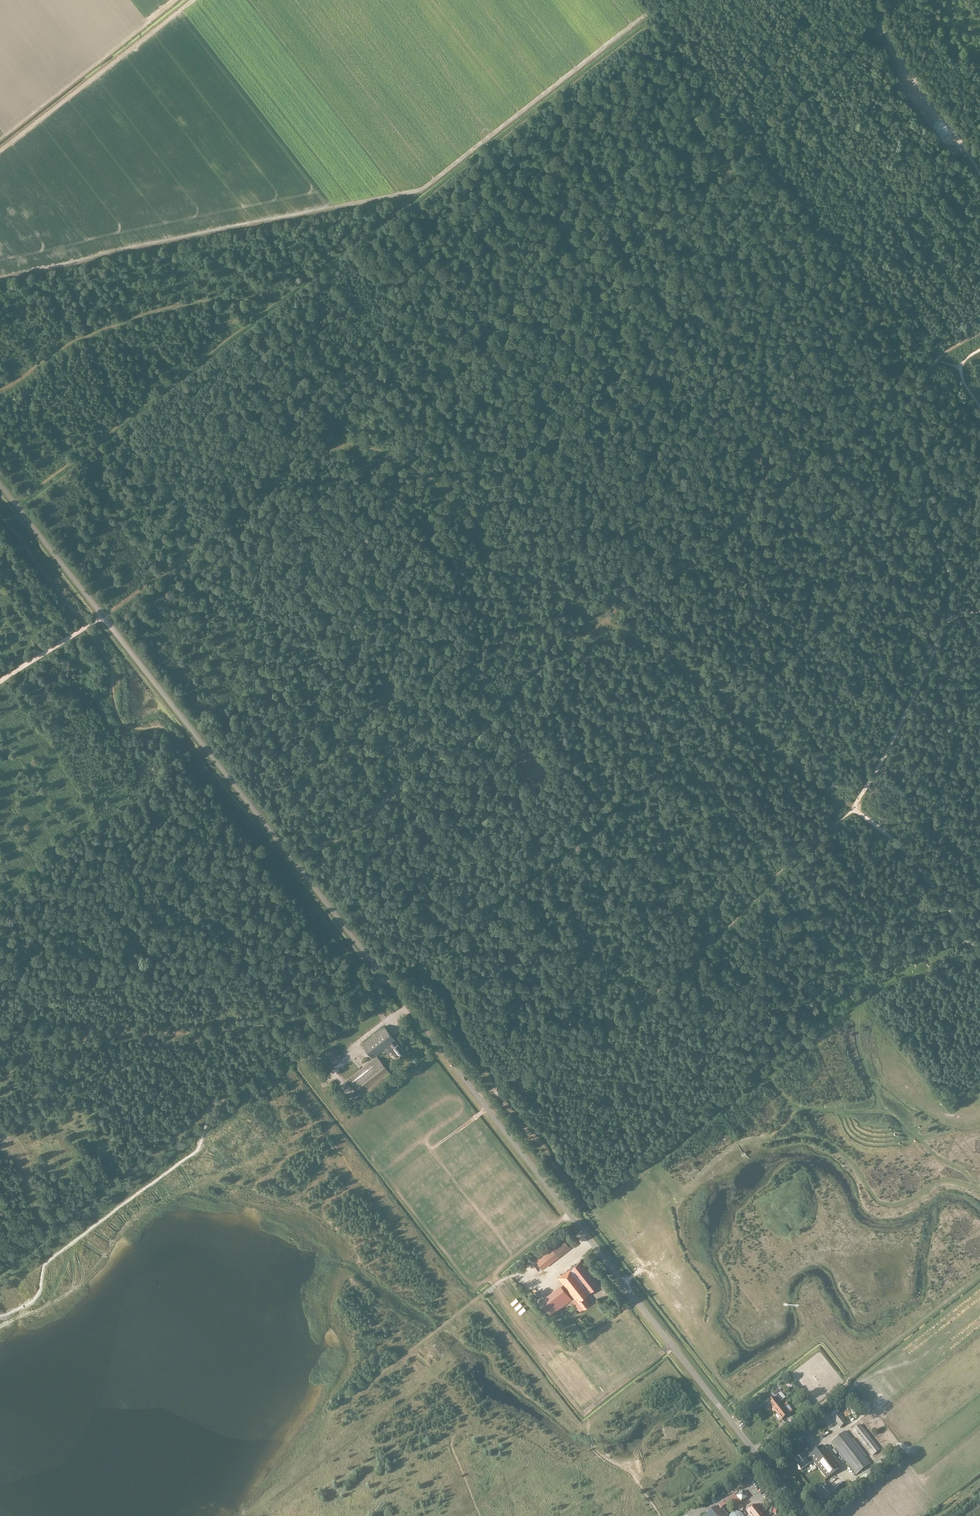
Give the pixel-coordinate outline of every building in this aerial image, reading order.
[(399,1055),(400,1056),(404,1052),(398,1044),(397,1045),(394,1041),(395,1040),(384,1026),(362,1044),(373,1057),(375,1056),(378,1053),(384,1049),(388,1054),(391,1051),(394,1056),(395,1056),(396,1056),(397,1056),(399,1055)] [(333,1064),(341,1057),(333,1047),(325,1054),(333,1064)] [(378,1053),(375,1056),(376,1057),(347,1079),(363,1099),(393,1076),(380,1060),(382,1058),(378,1053)] [(534,1257),(543,1269),(570,1247),(561,1235),(534,1257)] [(591,1291),(590,1291),(599,1284),(581,1260),(558,1278),(575,1300),(573,1302),(580,1311),(583,1309),(590,1304),(584,1296),(591,1291)] [(539,1301),(550,1316),(571,1300),(560,1285),(539,1301)] [(772,1408),(778,1404),(783,1400),(782,1398),(781,1398),(778,1394),(780,1393),(778,1390),(772,1394),(775,1397),(774,1398),(768,1403),(772,1408)] [(777,1414),(783,1409),(778,1404),(772,1408),(777,1414)] [(783,1409),(777,1414),(781,1420),(787,1415),(783,1409)] [(840,1428),(848,1422),(840,1412),(833,1418),(840,1428)] [(872,1456),(879,1450),(859,1424),(852,1430),(872,1456)] [(856,1475),(870,1464),(845,1431),(830,1443),(856,1475)] [(810,1434),(804,1438),(809,1444),(814,1441),(810,1434)] [(808,1464),(812,1461),(826,1479),(840,1468),(822,1446),(809,1456),(809,1457),(806,1460),(805,1460),(804,1460),(800,1455),(795,1459),(799,1464),(797,1466),(800,1470),(808,1464)] [(715,1507),(722,1515),(727,1515),(729,1515),(722,1506),(728,1502),(736,1496),(742,1491),(740,1488),(715,1507)] [(742,1491),(736,1496),(741,1501),(748,1496),(743,1490),(742,1491)] [(736,1496),(728,1502),(733,1508),(741,1501),(736,1496)] [(754,1505),(747,1511),(750,1515),(763,1515),(754,1505)] [(715,1507),(715,1506),(702,1515),(722,1515),(715,1507)]
